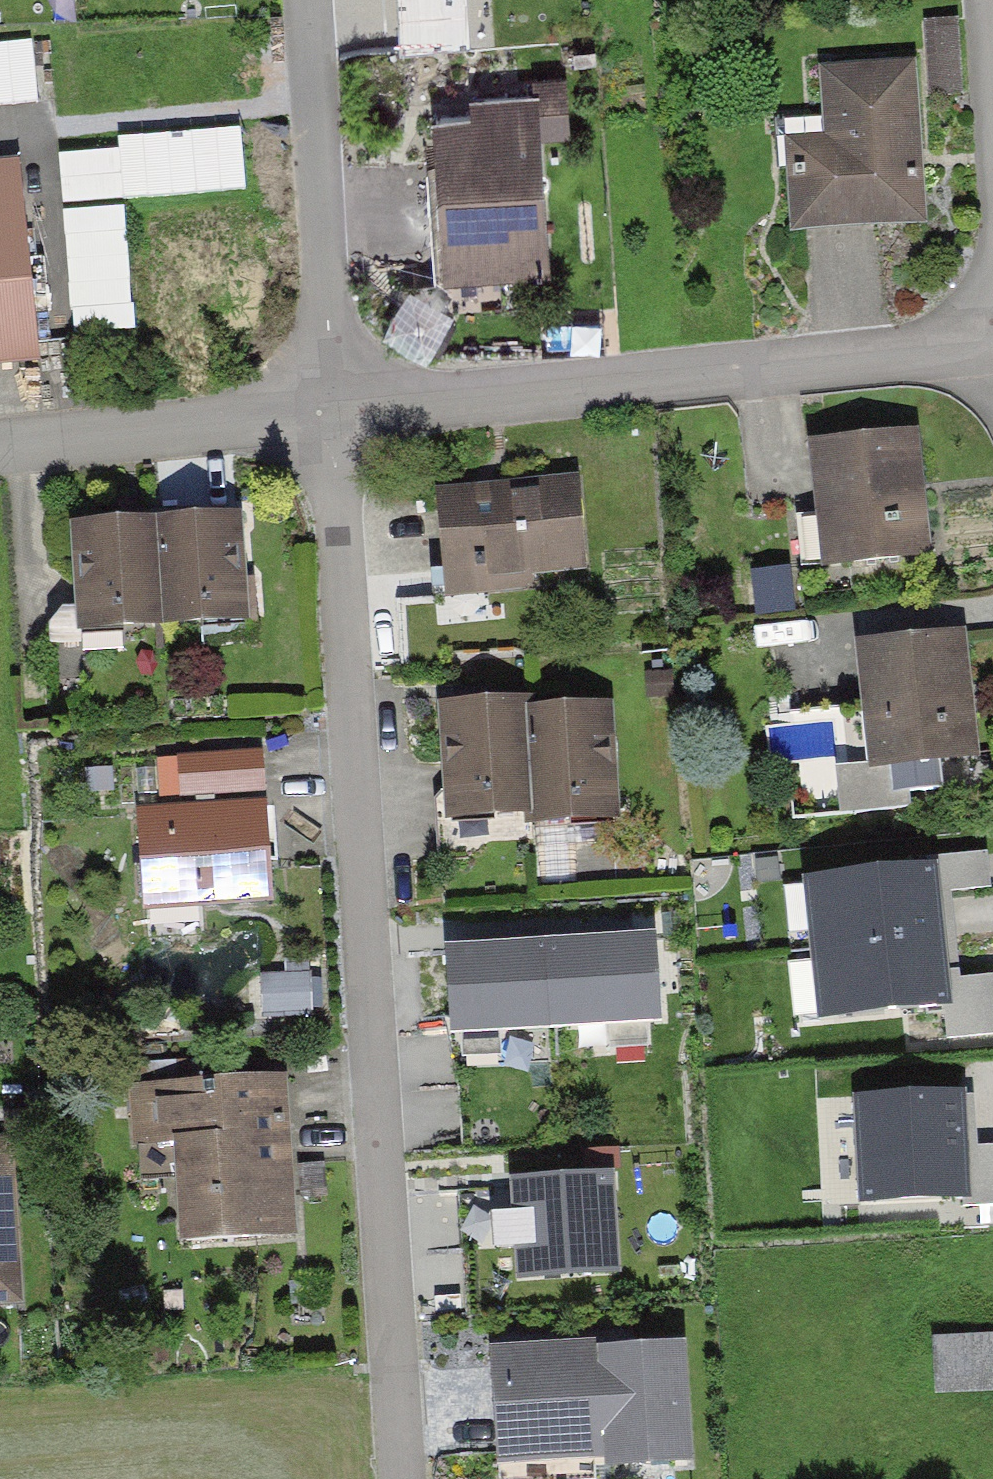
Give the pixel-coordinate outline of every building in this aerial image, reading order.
[(951,15),(921,16),(924,107),(954,106),(951,15)] [(18,107),(15,47),(0,47),(0,108),(18,107)] [(909,64),(817,72),(822,135),(786,138),(793,228),(922,218),(909,64)] [(472,109),(429,113),(444,283),(555,273),(539,87),(470,93),(472,109)] [(67,201),(250,190),(247,126),(120,133),(121,149),(65,153),(67,201)] [(0,154),(0,370),(47,364),(21,151),(0,154)] [(76,330),(138,327),(131,202),(70,205),(76,330)] [(916,430),(807,445),(826,579),(935,564),(916,430)] [(576,470),(431,488),(446,604),(534,592),(533,581),(589,574),(576,470)] [(242,513),(67,528),(76,638),(251,624),(242,513)] [(785,566),(744,572),(752,625),(792,619),(785,566)] [(959,631),(853,647),(871,774),(978,758),(959,631)] [(529,694),(438,702),(449,826),(532,818),(533,832),(625,824),(615,700),(530,707),(529,694)] [(263,747),(173,752),(175,793),(265,787),(263,747)] [(267,800),(135,808),(141,913),(274,905),(267,800)] [(654,933),(441,946),(447,1037),(659,1024),(654,933)] [(887,944),(891,1015),(992,1009),(992,938),(887,944)] [(818,953),(795,954),(797,1018),(820,1017),(818,953)] [(315,965),(265,970),(270,1016),(320,1010),(315,965)] [(283,1081),(126,1090),(131,1179),(175,1176),(179,1249),(292,1243),(283,1081)] [(902,1132),(905,1205),(992,1201),(992,1127),(902,1132)] [(0,1140),(0,1308),(24,1307),(15,1139),(0,1140)] [(612,1172),(506,1180),(513,1283),(619,1276),(612,1172)] [(925,1337),(930,1397),(992,1392),(992,1332),(925,1337)] [(491,1359),(501,1478),(582,1478),(688,1470),(678,1344),(491,1359)]
